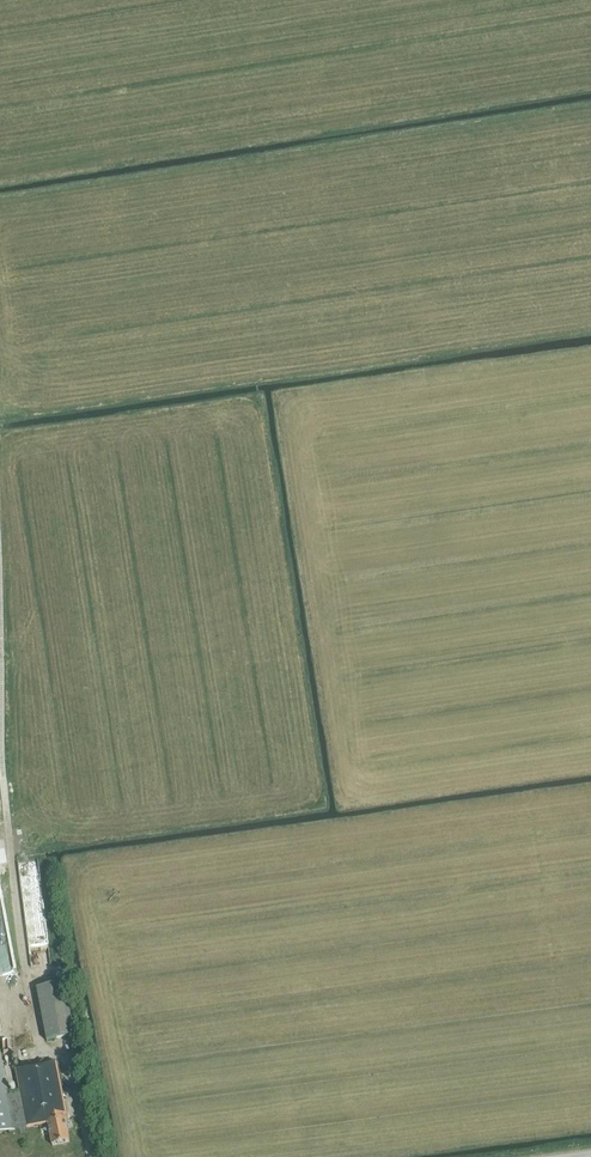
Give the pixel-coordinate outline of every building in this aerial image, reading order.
[(38,988),(46,1040),(74,1036),(67,984),(38,988)] [(14,1131),(14,1130),(47,1123),(51,1145),(68,1142),(64,1120),(66,1120),(55,1062),(43,1065),(42,1063),(15,1068),(19,1093),(7,1095),(0,1057),(0,1133),(14,1131)]
